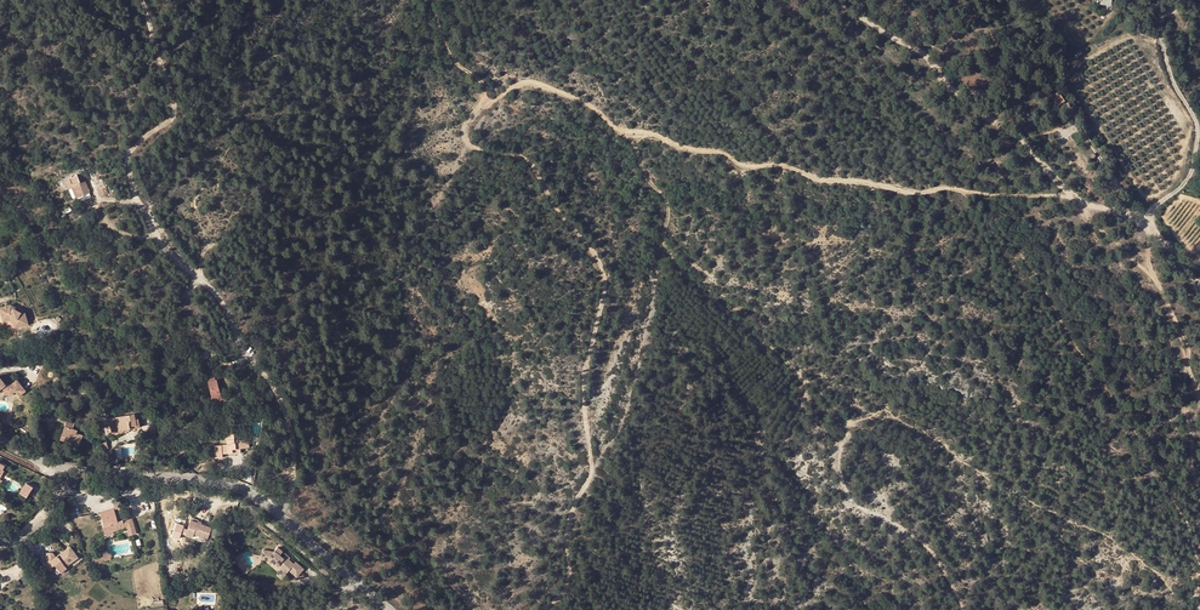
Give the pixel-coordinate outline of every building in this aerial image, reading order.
[(1059,104),(1065,100),(1060,92),(1054,96),(1059,104)] [(84,178),(74,183),(78,195),(89,191),(84,178)] [(0,307),(0,311),(3,321),(8,319),(13,321),(14,327),(28,323),(24,312),(20,313),(19,310),(15,308),(12,309),(10,304),(0,307)] [(24,312),(10,304),(12,309),(15,308),(19,310),(20,313),(24,312)] [(221,389),(220,386),(218,377),(209,379),(213,396),(222,394),(221,389)] [(0,380),(0,401),(4,403),(9,401),(10,402),(18,401),(16,392),(8,394),(3,391),(1,380),(0,380)] [(81,388),(82,392),(82,394),(89,392),(87,384),(81,385),(81,388)] [(222,394),(213,396),(212,396),(214,402),(228,398),(225,388),(224,389),(221,389),(222,394)] [(136,412),(109,418),(111,429),(117,428),(118,430),(130,428),(130,426),(135,425),(134,419),(138,419),(136,412)] [(75,423),(67,421),(61,437),(71,440),(70,443),(79,446),(83,435),(77,433),(78,430),(73,429),(75,423)] [(229,453),(233,452),(233,448),(240,448),(245,447),(244,441),(246,441),(245,435),(238,436),(237,433),(234,433),(234,432),(226,433),(228,444),(215,445),(216,458),(223,457),(223,453),(223,451),(229,451),(229,453)] [(20,493),(28,497),(34,486),(27,482),(20,493)] [(101,513),(104,523),(105,526),(103,526),(105,532),(106,537),(113,534),(113,532),(126,527),(123,520),(118,521),(115,512),(111,514),(109,510),(101,513)] [(132,517),(123,520),(126,527),(127,527),(130,535),(137,533),(132,517)] [(212,528),(202,524),(198,522),(191,520),(185,534),(193,537),(194,534),(207,539),(212,528)] [(48,566),(54,566),(56,563),(62,571),(68,567),(67,565),(80,556),(72,545),(58,556),(54,551),(47,551),(48,556),(49,556),(49,560),(48,560),(48,566)] [(273,564),(283,572),(284,571),(288,575),(290,573),(297,580),(304,572),(296,565),(295,567),(289,562),(286,559),(285,560),(282,557),(284,555),(279,550),(275,554),(264,552),(263,559),(269,560),(273,564)] [(284,571),(283,572),(278,578),(282,582),(288,575),(284,571)] [(53,591),(49,582),(41,586),(45,595),(53,591)]
